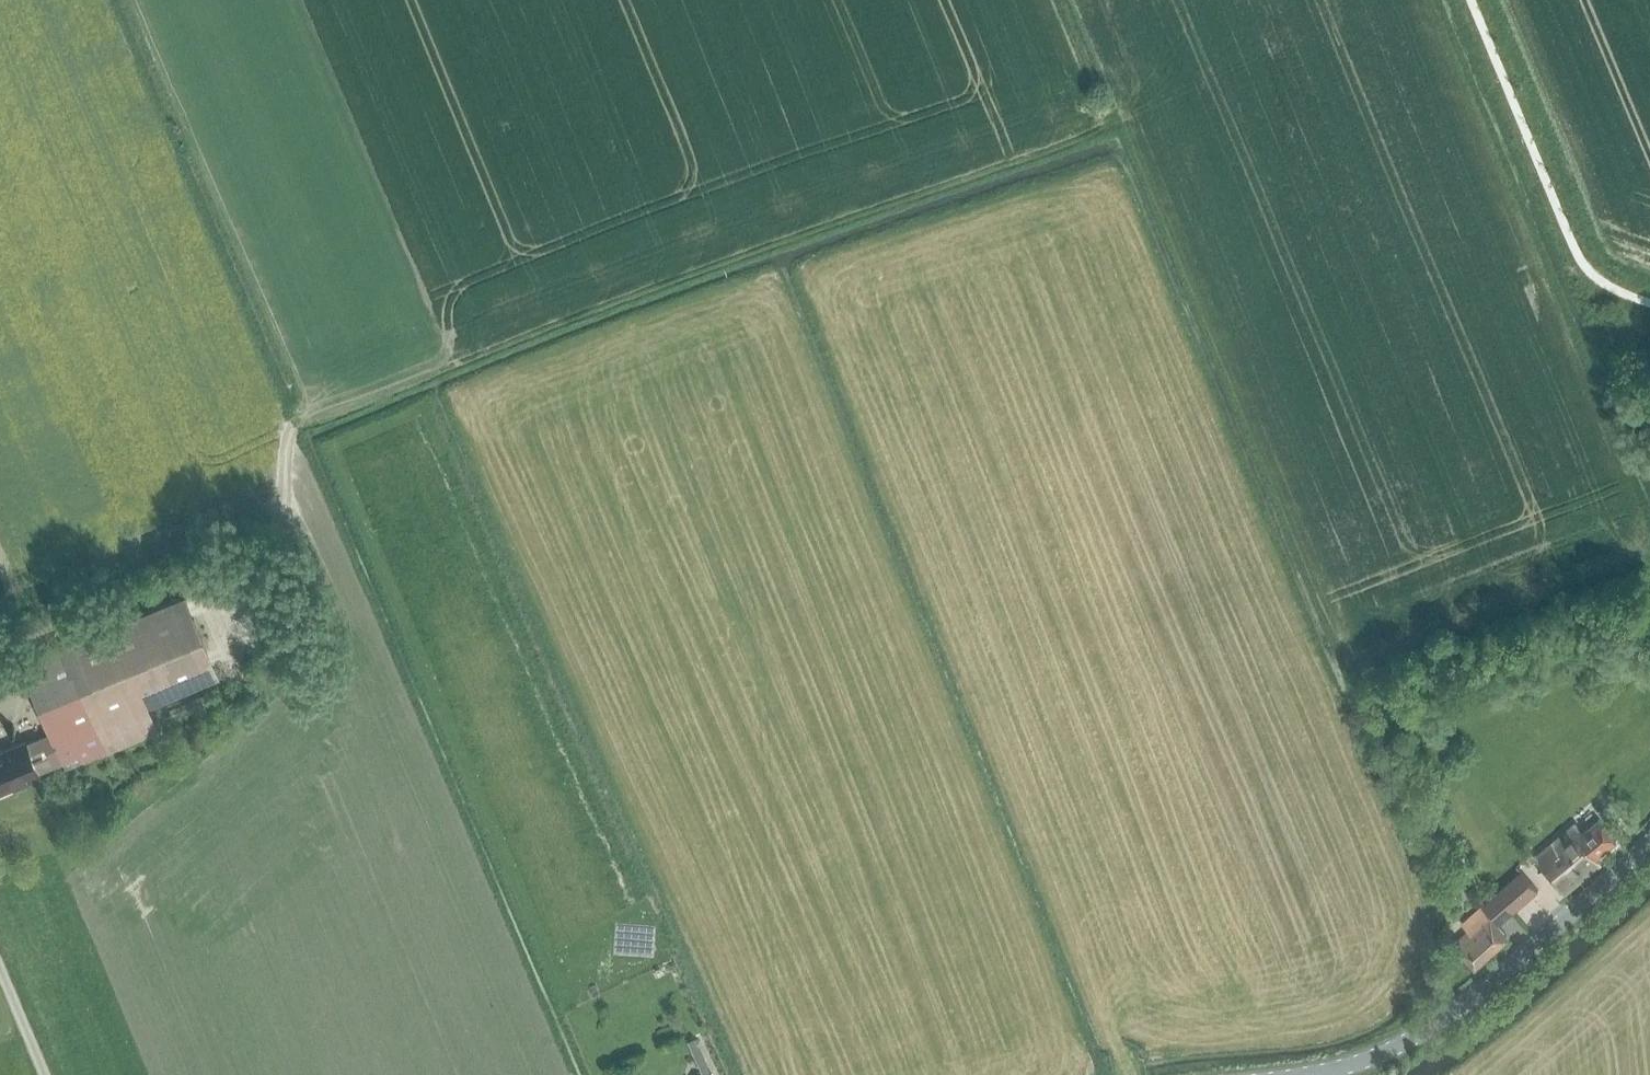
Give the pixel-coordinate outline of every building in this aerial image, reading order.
[(0,750),(0,792),(39,775),(38,771),(80,754),(83,762),(157,731),(146,705),(217,675),(183,594),(20,661),(50,732),(25,742),(25,740),(0,750)] [(205,705),(200,694),(184,701),(184,702),(167,710),(170,718),(188,711),(188,712),(205,705)] [(1399,746),(1392,746),(1386,753),(1389,759),(1397,759),(1402,754),(1399,746)] [(1596,858),(1617,840),(1600,820),(1584,834),(1576,824),(1534,858),(1563,893),(1600,863),(1596,858)] [(1450,864),(1447,856),(1429,864),(1432,871),(1450,864)] [(1500,923),(1537,890),(1521,871),(1484,904),(1500,923)] [(1475,971),(1508,940),(1479,907),(1460,925),(1467,932),(1452,946),(1475,971)]
